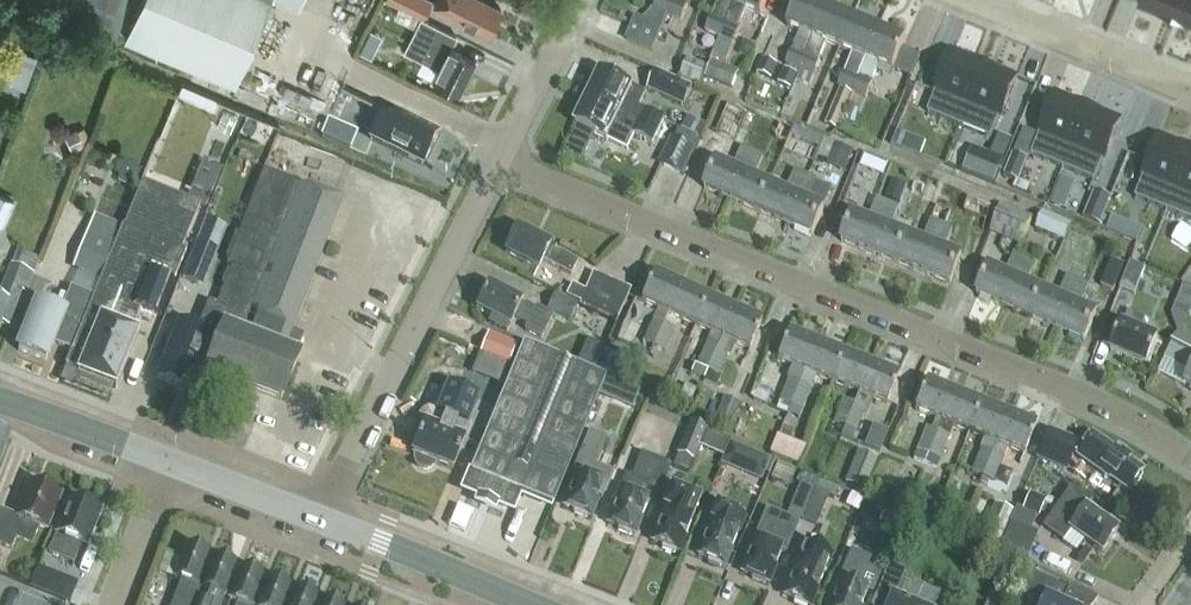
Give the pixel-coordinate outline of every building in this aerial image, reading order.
[(59,0),(79,8),(82,0),(59,0)] [(83,5),(76,22),(103,34),(115,40),(132,0),(85,0),(83,5)] [(234,83),(235,80),(268,0),(141,0),(127,35),(126,35),(125,37),(234,83)] [(423,16),(432,0),(392,0),(423,16)] [(489,32),(501,8),(484,0),(437,0),(434,5),(450,13),(489,33),(489,32)] [(653,10),(667,15),(673,0),(657,0),(653,10)] [(675,0),(673,0),(667,15),(681,21),(687,5),(675,0)] [(713,16),(712,15),(706,31),(720,37),(735,0),(720,0),(713,16)] [(720,37),(712,55),(726,61),(740,27),(739,26),(746,9),(760,15),(766,0),(735,0),(720,37)] [(809,0),(797,0),(787,26),(800,31),(793,49),(792,49),(786,64),(799,70),(826,7),(809,0)] [(1138,2),(1171,16),(1178,0),(1139,0),(1138,2)] [(1171,16),(1190,24),(1190,0),(1178,0),(1171,16)] [(852,18),(826,7),(799,70),(814,76),(820,60),(819,60),(827,42),(840,48),(852,18)] [(404,50),(438,68),(432,80),(459,93),(476,59),(450,47),(456,35),(421,17),(404,50)] [(626,39),(653,50),(662,28),(635,17),(626,39)] [(879,29),(852,18),(840,48),(853,53),(846,71),(845,70),(838,86),(841,87),(853,92),(879,29)] [(879,29),(853,92),(866,98),(872,82),(871,81),(879,64),(893,70),(905,40),(879,29)] [(951,50),(934,92),(935,92),(927,112),(959,125),(984,64),(951,50)] [(762,58),(757,72),(772,77),(777,64),(762,58)] [(707,67),(687,59),(680,77),(700,85),(707,67)] [(704,77),(732,89),(739,72),(712,60),(704,77)] [(984,64),(959,125),(991,138),(999,119),(1000,119),(1017,77),(984,64)] [(796,74),(783,69),(778,83),(791,88),(796,74)] [(799,70),(796,80),(810,85),(814,76),(799,70)] [(651,90),(686,106),(694,88),(659,72),(651,90)] [(644,94),(632,88),(600,73),(588,99),(639,124),(645,112),(637,108),(644,94)] [(825,125),(837,130),(853,92),(841,87),(825,125)] [(1039,135),(1031,155),(1063,168),(1088,106),(1055,93),(1038,135),(1039,135)] [(178,96),(147,178),(197,197),(227,114),(178,96)] [(645,112),(639,124),(588,99),(575,124),(577,125),(594,134),(607,140),(608,139),(611,140),(627,138),(630,133),(634,135),(633,135),(652,145),(664,120),(645,111),(645,112)] [(715,132),(734,139),(746,113),(727,105),(715,132)] [(1088,106),(1063,168),(1095,181),(1103,161),(1104,162),(1121,120),(1088,106)] [(439,133),(416,121),(407,116),(406,117),(386,107),(370,138),(423,165),(439,133)] [(781,124),(776,138),(787,142),(793,129),(781,124)] [(577,125),(564,152),(581,161),(594,134),(577,125)] [(79,128),(69,133),(78,150),(88,145),(79,128)] [(700,138),(679,128),(661,164),(683,175),(700,138)] [(897,131),(891,145),(904,150),(910,136),(897,131)] [(1135,197),(1167,210),(1190,151),(1190,148),(1159,135),(1142,177),(1143,178),(1135,197)] [(844,172),(853,151),(835,143),(826,165),(844,172)] [(705,188),(730,199),(753,152),(742,148),(736,162),(740,164),(738,170),(717,160),(705,188)] [(974,148),(964,170),(995,183),(1004,160),(974,148)] [(1167,210),(1190,220),(1190,151),(1167,210)] [(763,157),(753,152),(730,199),(759,212),(771,184),(750,175),(752,169),(756,171),(763,157)] [(1013,155),(1004,177),(1016,182),(1025,160),(1013,155)] [(876,161),(864,156),(860,167),(872,172),(876,161)] [(229,313),(207,370),(207,371),(281,400),(299,356),(295,355),(302,337),(290,333),(341,200),(291,181),(263,170),(227,264),(233,266),(217,308),(228,312),(229,313)] [(759,212),(785,223),(805,175),(795,171),(789,186),(793,188),(791,193),(771,184),(759,212)] [(816,180),(805,175),(785,223),(812,235),(824,207),(803,198),(805,193),(809,195),(816,180)] [(893,180),(886,197),(899,202),(906,184),(893,180)] [(93,297),(91,296),(70,350),(72,350),(65,366),(78,371),(77,374),(115,389),(138,333),(132,330),(140,309),(160,317),(173,284),(172,284),(185,252),(181,251),(200,206),(143,182),(124,227),(122,226),(112,250),(106,265),(93,297)] [(1111,197),(1095,190),(1084,217),(1100,224),(1111,197)] [(0,193),(0,225),(3,226),(14,199),(0,193)] [(969,198),(964,211),(986,220),(992,207),(969,198)] [(841,241),(870,253),(888,204),(877,200),(871,215),(876,216),(874,222),(852,213),(841,241)] [(870,253),(893,261),(906,234),(886,226),(888,221),(892,223),(898,208),(888,204),(870,253)] [(1032,218),(1001,205),(989,233),(1020,246),(1032,218)] [(937,206),(931,220),(925,235),(930,237),(928,243),(906,234),(893,261),(923,273),(941,224),(945,226),(951,211),(937,206)] [(1034,229),(1064,242),(1072,224),(1042,211),(1034,229)] [(952,228),(945,226),(941,224),(923,273),(950,284),(961,255),(940,247),(942,242),(946,243),(952,228)] [(1142,230),(1130,225),(1125,238),(1137,243),(1142,230)] [(555,247),(550,245),(550,244),(517,227),(505,252),(538,269),(542,261),(570,276),(577,262),(554,251),(555,247)] [(88,240),(82,255),(106,265),(112,250),(88,240)] [(197,241),(182,278),(198,285),(213,247),(197,241)] [(989,266),(977,294),(1004,306),(1025,258),(1023,258),(1014,253),(1008,268),(1012,270),(1010,276),(989,266)] [(1025,258),(1004,306),(1031,317),(1043,290),(1022,281),(1024,275),(1028,277),(1035,263),(1025,258)] [(1146,268),(1131,263),(1120,289),(1135,295),(1146,268)] [(1,323),(7,326),(21,292),(25,294),(32,275),(11,267),(0,294),(0,325),(1,323)] [(618,319),(631,290),(592,273),(584,291),(571,285),(565,296),(580,304),(581,303),(618,319)] [(668,313),(680,286),(654,274),(641,301),(668,313)] [(1043,290),(1031,317),(1057,329),(1078,281),(1077,281),(1068,277),(1061,291),(1066,293),(1063,299),(1043,290)] [(1104,278),(1100,286),(1110,291),(1112,291),(1116,283),(1114,282),(1104,278)] [(1078,281),(1057,329),(1084,341),(1096,313),(1075,304),(1077,298),(1082,300),(1088,286),(1078,281)] [(520,304),(522,301),(488,284),(476,309),(492,316),(489,322),(507,330),(513,317),(528,325),(525,330),(541,338),(552,316),(536,308),(534,311),(520,304)] [(1179,297),(1190,302),(1190,287),(1184,284),(1179,297)] [(668,313),(663,324),(652,346),(665,352),(680,318),(696,326),(708,298),(680,286),(668,313)] [(63,312),(38,302),(18,350),(45,361),(52,343),(70,350),(91,296),(73,289),(63,312)] [(547,309),(569,320),(576,308),(554,296),(547,309)] [(694,365),(704,370),(720,336),(719,336),(731,308),(708,298),(696,326),(709,331),(694,365)] [(185,390),(195,365),(207,370),(229,313),(228,312),(217,308),(212,321),(204,318),(200,330),(178,322),(156,378),(185,390)] [(704,370),(701,380),(715,387),(719,377),(716,375),(732,342),(749,350),(761,322),(731,308),(719,336),(720,336),(704,370)] [(1138,331),(1144,318),(1129,312),(1123,325),(1122,324),(1110,352),(1146,367),(1158,339),(1138,331)] [(652,346),(663,324),(653,319),(642,342),(652,346)] [(779,400),(790,405),(804,371),(802,370),(815,342),(788,332),(777,360),(793,366),(779,400)] [(1178,332),(1172,345),(1188,353),(1181,368),(1190,373),(1185,385),(1190,388),(1190,339),(1178,332)] [(488,334),(478,357),(505,368),(515,345),(488,334)] [(593,339),(585,357),(599,363),(608,345),(593,339)] [(802,370),(804,371),(790,405),(802,410),(816,376),(835,383),(847,355),(815,342),(802,370)] [(605,378),(523,344),(471,472),(472,472),(464,490),(512,509),(519,492),(553,506),(598,395),(605,378)] [(858,393),(859,393),(871,365),(847,355),(835,383),(858,393)] [(886,404),(898,376),(871,365),(859,393),(858,393),(854,404),(865,409),(870,397),(886,404)] [(605,378),(598,395),(615,402),(622,385),(605,378)] [(926,427),(914,459),(925,463),(925,464),(954,393),(926,382),(915,410),(935,418),(930,429),(926,427)] [(439,410),(438,410),(433,409),(428,411),(424,413),(420,417),(418,422),(414,430),(412,429),(412,431),(420,434),(412,454),(416,456),(415,460),(416,465),(419,468),(423,469),(428,469),(432,467),(435,463),(452,470),(464,440),(452,435),(458,420),(466,424),(476,399),(448,388),(439,410)] [(954,393),(925,464),(936,468),(954,426),(969,432),(981,404),(954,393)] [(731,426),(740,405),(724,398),(716,419),(731,426)] [(833,422),(845,427),(854,404),(843,400),(833,422)] [(845,427),(856,432),(865,409),(854,404),(845,427)] [(981,404),(969,432),(996,443),(1008,415),(981,404)] [(992,453),(982,476),(994,481),(1002,460),(1008,447),(1024,454),(1036,426),(1008,415),(996,443),(992,453)] [(678,454),(694,461),(706,428),(690,422),(678,454)] [(845,427),(840,437),(852,442),(856,432),(845,427)] [(1077,443),(1049,431),(1038,459),(1066,470),(1077,443)] [(783,432),(775,451),(805,463),(813,444),(783,432)] [(572,488),(564,507),(575,511),(574,514),(586,518),(587,516),(590,517),(597,500),(600,501),(603,495),(604,496),(613,474),(594,466),(605,440),(589,433),(572,472),(575,474),(570,487),(572,488)] [(6,445),(9,438),(0,434),(0,461),(6,445)] [(1129,460),(1112,448),(1111,450),(1091,436),(1077,455),(1100,472),(1101,472),(1108,478),(1111,477),(1129,490),(1142,472),(1128,462),(1129,460)] [(749,452),(728,443),(719,463),(740,473),(749,452)] [(980,448),(971,472),(982,476),(992,453),(980,448)] [(865,490),(877,458),(858,451),(846,483),(865,490)] [(641,518),(648,502),(637,497),(642,486),(659,493),(670,466),(641,454),(632,477),(626,475),(614,505),(616,506),(608,524),(619,529),(618,531),(630,536),(631,534),(634,535),(640,518),(641,518)] [(0,510),(0,545),(12,550),(16,539),(32,546),(39,527),(46,530),(60,494),(31,482),(17,517),(0,510)] [(787,514),(803,521),(814,490),(799,484),(787,514)] [(663,546),(662,549),(674,554),(675,551),(678,552),(685,535),(685,536),(701,495),(681,487),(679,492),(671,489),(658,523),(660,523),(652,542),(663,546)] [(888,504),(904,511),(911,494),(896,487),(888,504)] [(1063,541),(1069,531),(1101,553),(1117,530),(1085,508),(1089,502),(1070,489),(1044,527),(1063,541)] [(817,526),(829,496),(814,490),(803,521),(817,526)] [(1029,493),(1022,510),(1039,517),(1046,500),(1029,493)] [(928,523),(937,505),(914,494),(905,512),(928,523)] [(80,543),(86,546),(100,510),(71,498),(49,553),(72,563),(80,543)] [(864,501),(858,518),(877,525),(884,509),(864,501)] [(999,542),(1012,512),(995,504),(982,535),(999,542)] [(716,506),(715,508),(704,536),(705,536),(698,555),(709,560),(708,562),(720,567),(721,565),(724,566),(730,549),(731,549),(737,533),(737,532),(743,517),(741,516),(742,512),(731,508),(730,511),(716,506)] [(750,554),(742,573),(753,577),(752,580),(764,585),(765,582),(767,583),(774,566),(775,566),(781,551),(785,553),(798,522),(778,514),(772,530),(766,545),(753,540),(748,554),(750,554)] [(997,553),(1025,564),(1038,533),(1010,522),(997,553)] [(795,600),(794,602),(801,604),(807,604),(808,604),(813,604),(833,556),(822,551),(822,550),(813,546),(813,547),(803,543),(789,576),(791,577),(784,595),(795,600)] [(172,604),(196,604),(199,598),(192,596),(209,553),(188,545),(175,578),(182,581),(178,590),(175,597),(172,604)] [(199,598),(196,604),(219,604),(222,596),(223,597),(236,564),(216,556),(199,598)] [(832,604),(861,604),(867,591),(857,587),(864,570),(846,563),(834,594),(835,595),(832,604)] [(252,603),(263,574),(243,566),(229,600),(236,602),(235,604),(257,604),(252,603)] [(920,590),(901,582),(905,573),(888,566),(876,595),(892,602),(891,604),(914,604),(920,590)] [(62,583),(36,572),(30,586),(29,588),(56,599),(57,597),(62,583)] [(1045,596),(1041,604),(1092,604),(1097,599),(1069,587),(1068,590),(1034,575),(1024,597),(1034,602),(1038,593),(1045,596)] [(270,577),(259,604),(283,604),(290,585),(270,577)] [(290,604),(314,604),(318,596),(297,588),(290,604)]
